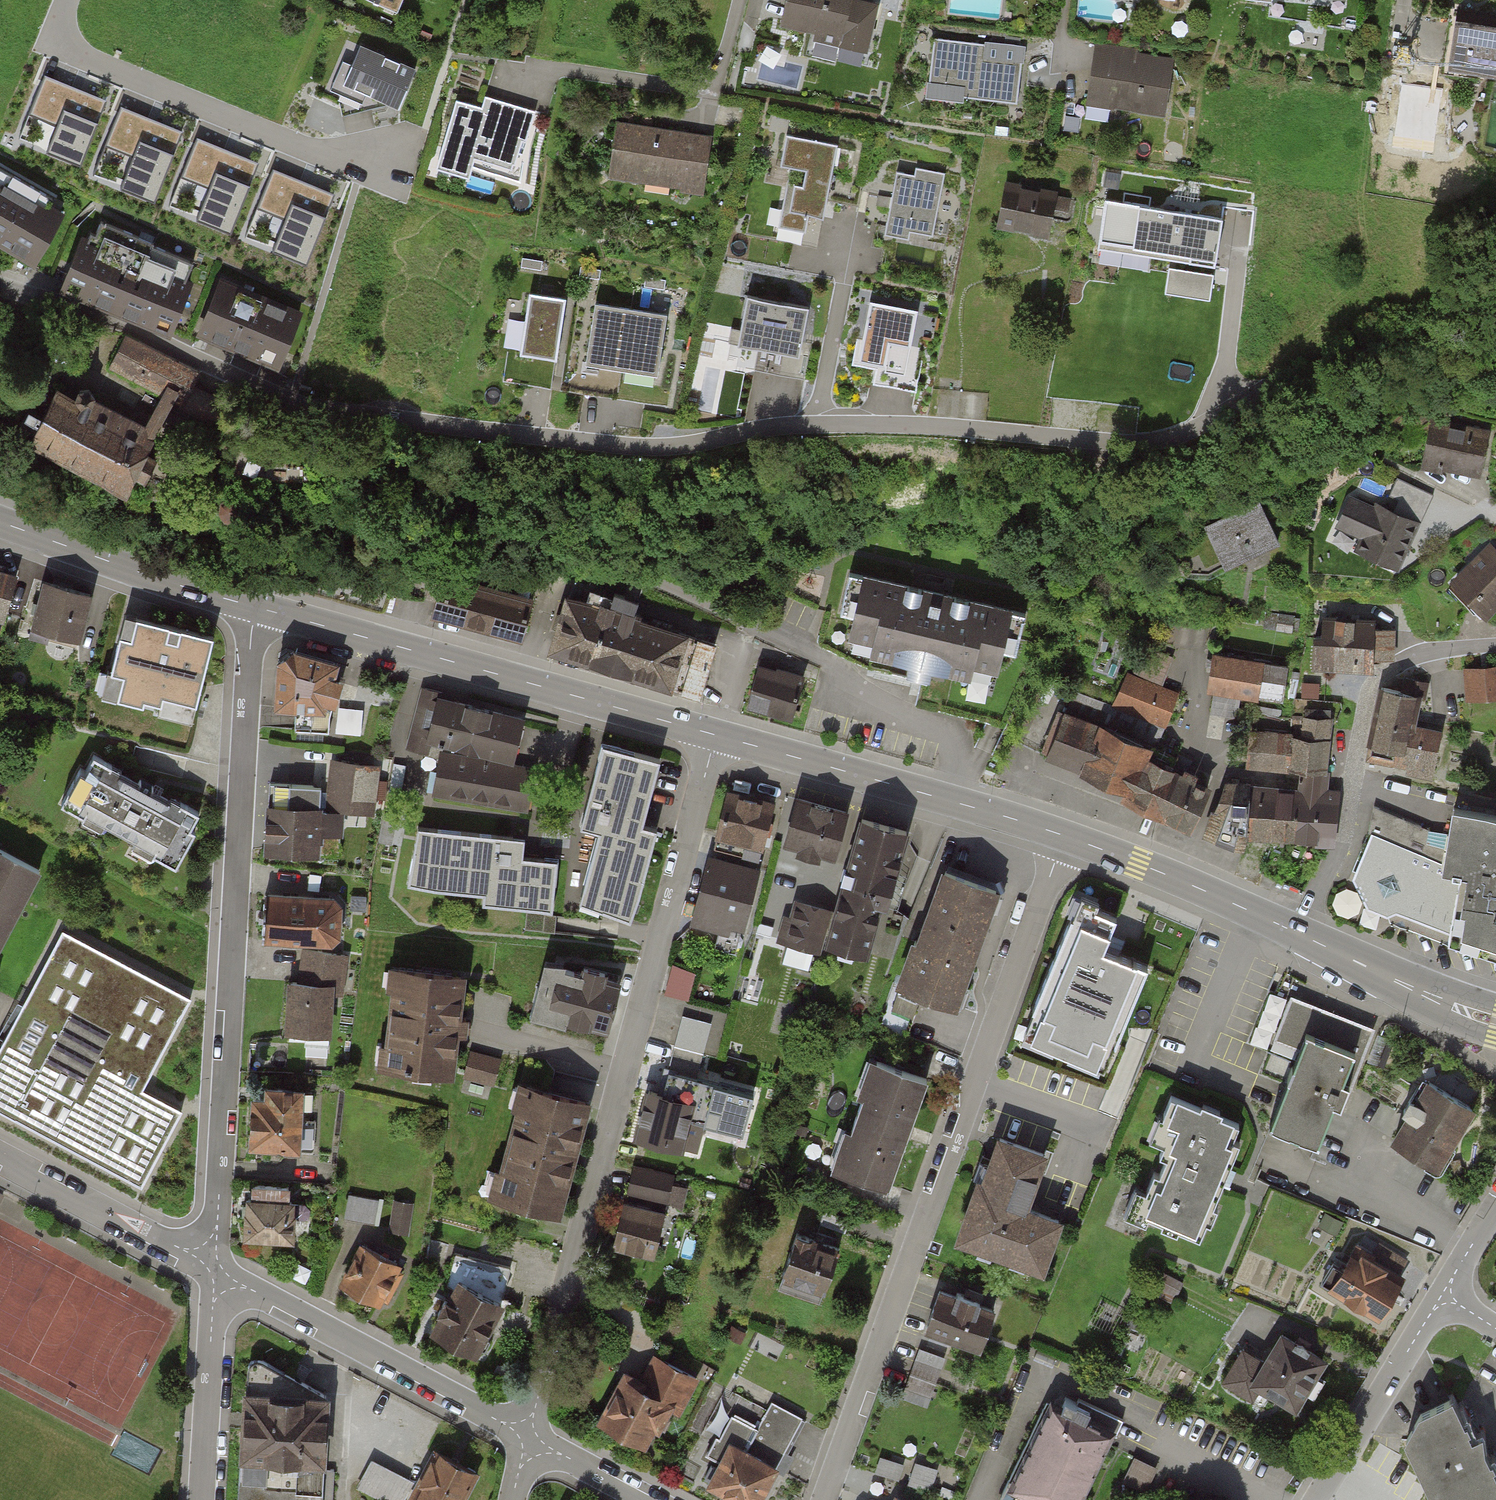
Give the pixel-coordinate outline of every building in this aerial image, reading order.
[(366,3),(398,16),(404,0),(367,0),(366,3)] [(784,23),(842,38),(851,0),(790,0),(784,23)] [(1444,67),(1495,75),(1495,16),(1452,10),(1444,67)] [(928,85),(1014,96),(1021,44),(935,33),(928,85)] [(1094,47),(1085,103),(1162,116),(1171,60),(1094,47)] [(417,74),(360,51),(353,69),(342,64),(330,94),(339,100),(343,120),(381,110),(400,117),(417,74)] [(80,163),(104,106),(42,81),(28,113),(56,124),(46,149),(80,163)] [(436,177),(469,186),(475,164),(513,175),(522,143),(526,145),(535,115),(486,101),(483,113),(456,106),(436,177)] [(154,200),(179,139),(118,113),(104,145),(132,157),(120,186),(154,200)] [(618,127),(610,184),(680,194),(679,198),(704,202),(713,140),(618,127)] [(779,223),(804,229),(809,208),(822,211),(836,143),(786,132),(780,162),(791,165),(779,223)] [(231,231),(256,170),(194,144),(181,176),(208,188),(197,217),(231,231)] [(64,213),(47,203),(52,195),(0,165),(0,242),(36,263),(64,213)] [(885,232),(909,236),(910,231),(932,235),(945,174),(917,168),(915,176),(897,173),(885,232)] [(307,261),(332,200),(270,175),(257,207),(284,218),(272,247),(307,261)] [(1003,183),(994,226),(1041,237),(1047,211),(1066,215),(1069,199),(1003,183)] [(1105,199),(1098,240),(1217,258),(1223,217),(1105,199)] [(65,283),(167,323),(193,259),(99,222),(92,241),(83,237),(65,283)] [(1214,273),(1169,266),(1165,291),(1210,298),(1214,273)] [(200,330),(280,361),(302,306),(222,274),(200,330)] [(553,358),(564,295),(528,288),(517,351),(553,358)] [(799,351),(808,303),(744,291),(735,338),(799,351)] [(917,306),(870,296),(858,355),(885,360),(890,336),(910,340),(917,306)] [(656,369),(665,310),(593,300),(585,358),(656,369)] [(172,399),(213,421),(222,406),(190,389),(198,373),(139,341),(125,366),(167,387),(139,436),(89,409),(94,395),(89,390),(79,391),(74,401),(56,391),(44,416),(28,408),(19,427),(34,434),(31,440),(124,488),(141,454),(154,461),(162,446),(149,440),(172,399)] [(1421,463),(1475,473),(1484,428),(1429,418),(1421,463)] [(1417,526),(1350,495),(1334,527),(1363,540),(1357,553),(1395,572),(1417,526)] [(236,498),(227,497),(221,501),(220,509),(225,516),(233,517),(239,512),(240,505),(236,498)] [(1255,501),(1200,525),(1218,567),(1274,543),(1255,501)] [(1447,581),(1480,617),(1495,603),(1495,550),(1489,543),(1447,581)] [(0,567),(0,621),(1,621),(15,572),(0,567)] [(445,577),(434,617),(522,641),(533,602),(445,577)] [(996,670),(1010,610),(866,577),(852,636),(876,642),(873,656),(966,678),(970,664),(996,670)] [(90,592),(45,579),(31,632),(76,644),(90,592)] [(569,592),(551,647),(667,683),(684,628),(569,592)] [(219,631),(123,606),(108,663),(104,662),(96,696),(86,693),(77,730),(187,757),(219,631)] [(1323,638),(1315,637),(1314,665),(1372,669),(1373,657),(1390,658),(1391,630),(1374,629),(1374,622),(1324,619),(1323,638)] [(684,628),(667,683),(695,693),(713,637),(684,628)] [(285,652),(278,660),(277,703),(298,704),(297,728),(327,730),(328,706),(340,660),(297,647),(285,652)] [(1114,704),(1163,725),(1177,692),(1159,684),(1169,660),(1138,647),(1114,704)] [(1209,656),(1204,689),(1281,700),(1285,667),(1209,656)] [(760,667),(748,709),(788,720),(800,678),(760,667)] [(1464,699),(1495,697),(1495,667),(1463,669),(1464,699)] [(1420,700),(1382,692),(1371,743),(1409,751),(1404,773),(1429,779),(1439,731),(1414,726),(1420,700)] [(437,799),(528,813),(536,764),(509,760),(521,718),(430,694),(416,743),(445,751),(437,799)] [(1040,756),(1137,799),(1153,765),(1141,748),(1060,711),(1040,756)] [(1249,785),(1244,835),(1329,843),(1334,793),(1325,792),(1332,721),(1303,719),(1301,738),(1252,733),(1248,771),(1287,775),(1286,788),(1249,785)] [(655,757),(600,744),(581,822),(599,827),(580,902),(631,915),(653,828),(638,825),(655,757)] [(81,770),(62,804),(176,866),(194,832),(185,827),(194,811),(95,757),(86,773),(81,770)] [(321,787),(271,785),(268,851),(318,853),(319,836),(342,837),(344,811),(377,815),(383,764),(336,758),(330,809),(320,809),(321,787)] [(1134,805),(1200,835),(1218,795),(1153,765),(1137,799),(1134,805)] [(707,849),(760,865),(776,810),(723,794),(707,849)] [(785,846),(830,858),(842,814),(797,802),(785,846)] [(1495,961),(1495,819),(1450,811),(1446,837),(1382,812),(1359,887),(1379,894),(1373,911),(1400,920),(1398,926),(1495,961)] [(824,941),(866,953),(899,836),(858,825),(833,914),(800,905),(788,946),(820,955),(824,941)] [(521,840),(418,830),(413,889),(483,895),(482,906),(550,912),(554,864),(519,861),(521,840)] [(43,871),(0,849),(0,957),(43,871)] [(697,912),(750,928),(767,873),(713,857),(697,912)] [(899,986),(952,1006),(993,895),(940,875),(899,986)] [(332,897),(267,893),(264,937),(330,941),(341,932),(342,904),(332,897)] [(1103,948),(1116,917),(1078,901),(1026,1023),(1110,1058),(1149,967),(1103,948)] [(65,932),(0,1052),(0,1110),(142,1185),(182,1110),(143,1089),(191,1000),(65,932)] [(348,954),(303,949),(300,982),(289,981),(286,1030),(331,1033),(333,992),(343,993),(348,954)] [(532,1008),(609,1026),(622,973),(606,969),(607,962),(583,956),(581,962),(544,954),(532,1008)] [(467,966),(389,957),(386,981),(390,981),(384,1037),(379,1036),(376,1061),(455,1070),(467,966)] [(669,991),(689,995),(693,968),(673,964),(669,991)] [(1374,1025),(1291,993),(1274,1037),(1297,1045),(1271,1112),(1320,1131),(1335,1094),(1343,1097),(1348,1086),(1350,1087),(1374,1025)] [(663,1094),(649,1090),(637,1135),(695,1151),(704,1120),(743,1131),(753,1092),(696,1077),(710,1024),(683,1016),(663,1094)] [(470,1048),(462,1075),(493,1084),(501,1056),(470,1048)] [(889,1190),(925,1083),(870,1064),(834,1171),(889,1190)] [(266,1098),(254,1097),(251,1145),(301,1148),(305,1087),(267,1085),(266,1098)] [(1437,1170),(1472,1112),(1427,1085),(1392,1144),(1437,1170)] [(554,1214),(583,1105),(515,1086),(485,1195),(554,1214)] [(1194,1235),(1229,1149),(1223,1146),(1232,1124),(1177,1102),(1168,1125),(1177,1129),(1163,1162),(1168,1164),(1161,1180),(1156,1178),(1142,1214),(1194,1235)] [(1046,1161),(997,1143),(960,1243),(1042,1273),(1060,1225),(1026,1213),(1046,1161)] [(672,1176),(634,1167),(629,1191),(666,1200),(667,1196),(681,1199),(684,1189),(670,1186),(672,1176)] [(253,1197),(248,1197),(247,1236),(294,1237),(295,1199),(289,1199),(290,1186),(254,1185),(253,1197)] [(379,1197),(348,1192),(344,1217),(375,1222),(379,1197)] [(408,1233),(413,1200),(394,1197),(388,1230),(408,1233)] [(621,1205),(611,1248),(649,1257),(660,1214),(621,1205)] [(798,1240),(784,1282),(824,1295),(838,1253),(798,1240)] [(361,1244),(340,1283),(381,1304),(401,1265),(361,1244)] [(1324,1291),(1373,1321),(1396,1284),(1346,1254),(1324,1291)] [(459,1281),(434,1330),(478,1353),(504,1304),(459,1281)] [(925,1334),(973,1349),(985,1310),(937,1295),(925,1334)] [(1291,1410),(1320,1362),(1274,1335),(1257,1362),(1240,1352),(1222,1383),(1249,1399),(1255,1388),(1291,1410)] [(945,1354),(918,1345),(904,1387),(931,1396),(945,1354)] [(247,1392),(241,1499),(321,1499),(327,1397),(262,1359),(255,1359),(250,1362),(248,1367),(247,1392)] [(621,1376),(597,1422),(644,1446),(652,1430),(658,1433),(671,1408),(681,1413),(697,1381),(654,1359),(643,1382),(623,1372),(621,1376)] [(1419,1412),(1407,1440),(1412,1443),(1429,1479),(1434,1477),(1446,1499),(1495,1499),(1495,1477),(1483,1450),(1480,1434),(1470,1439),(1451,1399),(1419,1412)] [(706,1487),(731,1499),(760,1499),(801,1420),(774,1406),(760,1434),(732,1420),(712,1458),(719,1462),(706,1487)] [(1043,1412),(1007,1489),(1030,1499),(1073,1499),(1101,1439),(1043,1412)] [(476,1475),(438,1454),(414,1498),(419,1499),(462,1499),(476,1475)] [(904,1462),(879,1454),(874,1471),(899,1479),(904,1462)] [(1149,1484),(1157,1464),(1135,1456),(1127,1475),(1149,1484)] [(415,1482),(372,1460),(358,1487),(382,1499),(406,1499),(415,1482)] [(938,1467),(915,1460),(907,1482),(931,1490),(938,1467)]
